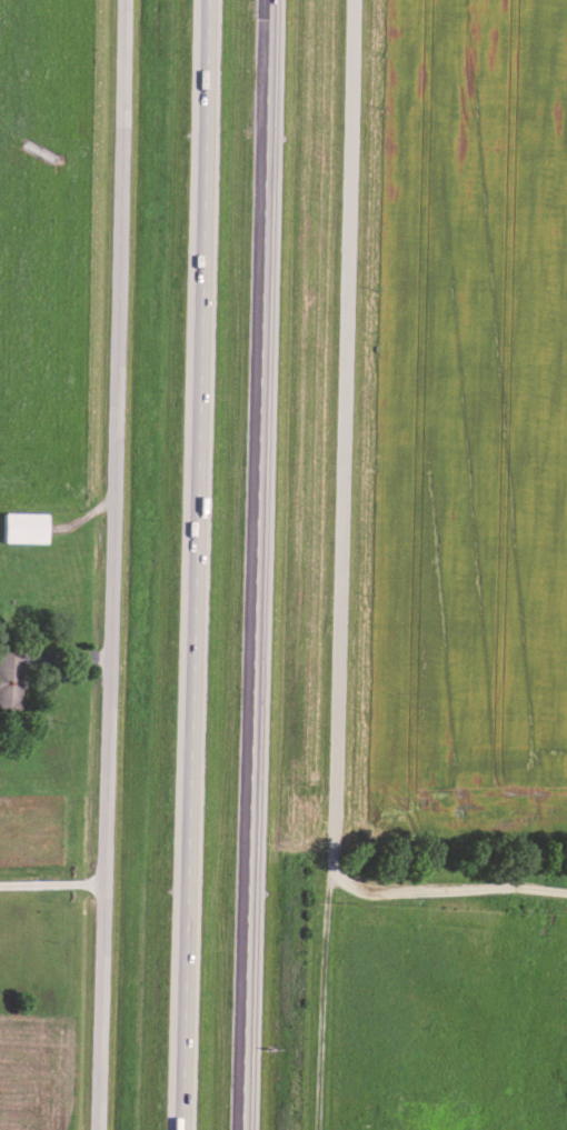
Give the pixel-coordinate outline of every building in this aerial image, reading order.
[(0,540),(44,541),(44,511),(1,510),(0,540)] [(21,682),(22,650),(0,649),(0,681),(21,682)]
